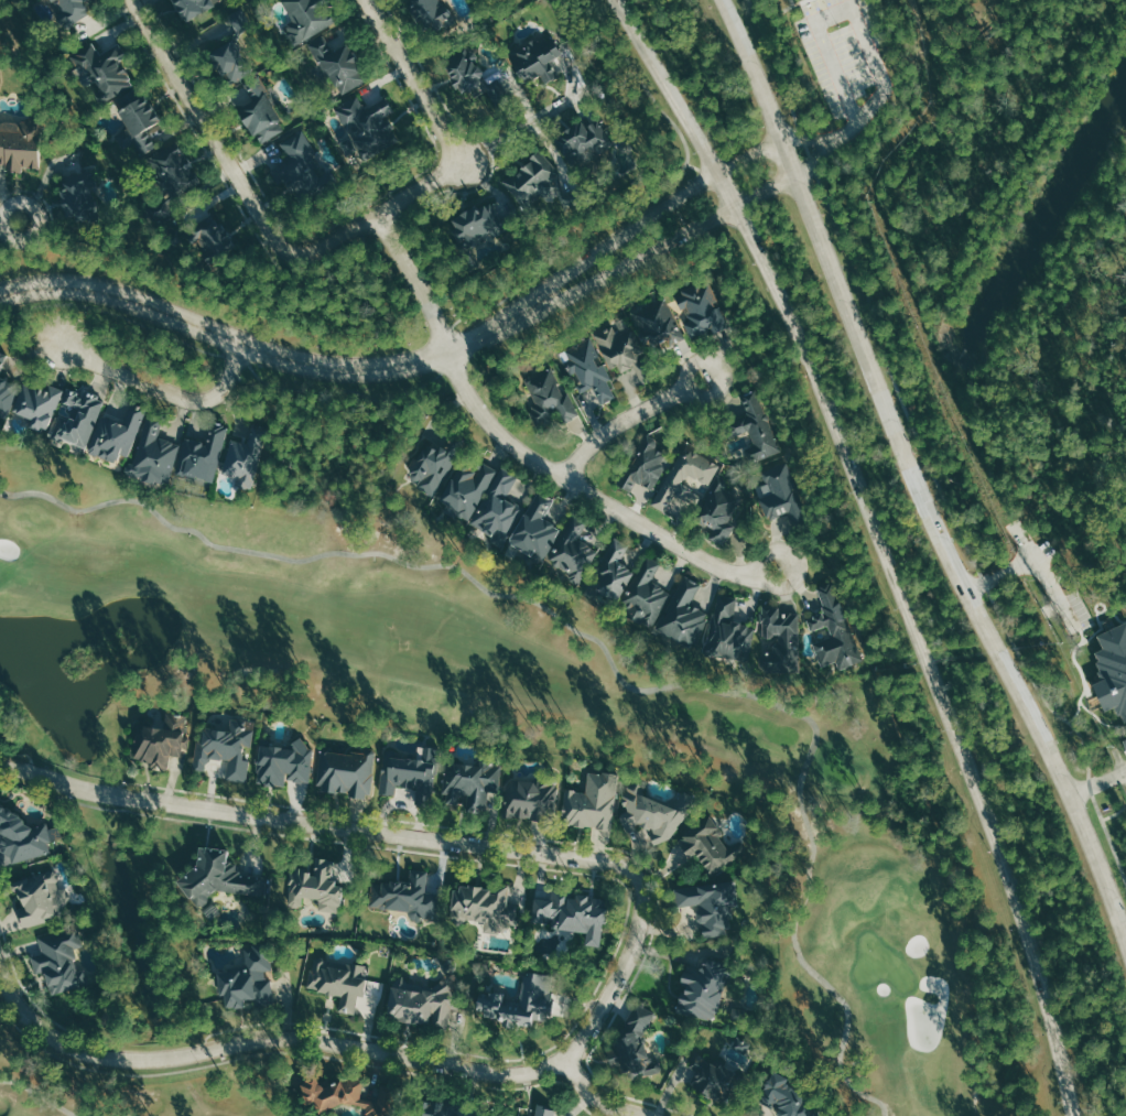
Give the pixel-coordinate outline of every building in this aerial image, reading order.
[(64,12),(56,15),(62,28),(95,13),(88,0),(58,0),(64,12)] [(185,21),(214,4),(211,0),(173,0),(185,21)] [(292,20),(286,22),(285,33),(292,46),(336,22),(323,0),(281,0),(292,20)] [(429,39),(406,0),(446,0),(458,21),(429,39)] [(227,14),(236,30),(231,40),(207,54),(227,87),(252,73),(235,42),(239,33),(250,26),(239,8),(227,14)] [(307,44),(338,97),(368,79),(347,44),(333,53),(324,35),(307,44)] [(524,85),(509,56),(544,36),(546,41),(553,36),(562,53),(549,61),(557,76),(545,83),(541,75),(524,85)] [(97,44),(100,53),(119,42),(128,57),(117,63),(121,67),(127,63),(130,69),(123,73),(128,82),(131,79),(134,85),(102,102),(98,95),(108,90),(100,80),(90,85),(88,74),(82,77),(72,56),(97,44)] [(443,66),(462,97),(483,85),(495,105),(507,97),(496,79),(487,85),(473,62),(477,58),(472,50),(467,52),(465,47),(447,58),(450,63),(443,66)] [(243,84),(253,101),(238,110),(257,144),(285,129),(267,96),(270,94),(260,75),(243,84)] [(140,86),(120,97),(124,105),(117,109),(127,126),(110,134),(122,154),(137,147),(140,153),(156,143),(145,124),(158,117),(140,86)] [(333,109),(364,161),(398,141),(383,117),(393,111),(385,97),(366,108),(357,95),(333,109)] [(554,139),(572,169),(613,144),(595,115),(554,139)] [(4,163),(4,172),(22,171),(24,165),(37,166),(39,126),(17,124),(17,120),(1,118),(0,128),(0,163),(4,163)] [(280,143),(289,159),(269,171),(278,185),(285,180),(302,208),(339,186),(329,170),(321,174),(310,155),(315,153),(302,131),(280,143)] [(143,155),(160,192),(169,187),(172,193),(164,199),(148,205),(152,220),(171,214),(169,205),(180,192),(178,185),(194,178),(176,139),(143,155)] [(502,181),(526,206),(554,181),(564,208),(584,201),(578,185),(564,191),(559,176),(561,174),(539,149),(502,181)] [(63,176),(64,192),(58,192),(62,212),(67,210),(67,217),(94,212),(94,192),(89,191),(89,185),(98,183),(97,172),(63,176)] [(491,199),(450,224),(458,240),(454,243),(469,270),(479,264),(469,247),(506,226),(491,199)] [(185,224),(190,231),(184,235),(191,245),(199,239),(215,268),(229,259),(225,251),(234,247),(214,212),(199,219),(199,216),(185,224)] [(673,299),(678,310),(685,306),(689,315),(683,319),(690,338),(721,326),(702,281),(673,293),(673,299)] [(638,313),(654,350),(681,338),(665,301),(638,313)] [(596,337),(610,366),(616,364),(620,372),(630,365),(641,382),(657,373),(634,329),(620,335),(614,326),(596,337)] [(565,351),(570,358),(566,360),(572,371),(577,368),(581,381),(576,383),(578,391),(589,386),(598,401),(618,396),(605,365),(598,366),(594,358),(597,357),(591,342),(565,351)] [(4,410),(15,387),(7,383),(12,371),(3,367),(11,350),(0,345),(0,408),(4,410)] [(524,383),(533,407),(528,412),(533,430),(554,421),(550,410),(559,402),(567,419),(580,411),(566,391),(562,396),(550,370),(524,383)] [(65,376),(47,432),(30,425),(35,413),(19,407),(28,381),(43,387),(48,371),(65,376)] [(67,389),(62,404),(78,411),(75,420),(59,414),(54,434),(83,444),(98,399),(67,389)] [(748,398),(773,454),(745,465),(739,445),(753,438),(749,427),(730,436),(725,421),(741,413),(737,402),(748,398)] [(99,414),(87,451),(122,464),(143,411),(130,405),(121,424),(99,414)] [(145,420),(131,464),(161,474),(172,441),(158,434),(163,422),(145,420)] [(183,438),(173,472),(210,481),(225,427),(212,423),(203,447),(183,438)] [(227,442),(220,473),(237,477),(235,488),(252,492),(267,433),(257,431),(252,448),(227,442)] [(619,485),(645,435),(652,437),(649,446),(669,458),(651,488),(642,484),(636,495),(619,485)] [(426,446),(418,458),(412,452),(403,464),(411,472),(407,476),(420,485),(414,491),(425,499),(459,447),(448,438),(437,453),(426,446)] [(704,483),(683,470),(675,484),(692,491),(687,499),(679,494),(668,510),(651,501),(679,452),(687,455),(696,446),(712,455),(706,465),(713,468),(704,483)] [(457,472),(436,507),(461,522),(491,472),(479,465),(469,480),(457,472)] [(764,472),(770,489),(756,497),(762,516),(777,511),(786,508),(791,524),(804,521),(784,465),(764,472)] [(498,473),(469,523),(500,541),(518,507),(502,499),(516,481),(498,473)] [(718,474),(728,477),(725,486),(739,492),(725,523),(730,527),(721,545),(705,537),(713,519),(702,513),(718,474)] [(540,497),(515,539),(543,555),(557,531),(542,521),(552,505),(540,497)] [(573,519),(549,561),(571,573),(566,579),(580,586),(598,551),(578,540),(586,526),(573,519)] [(609,542),(598,563),(603,565),(598,575),(604,576),(596,592),(615,600),(635,568),(622,560),(628,550),(609,542)] [(647,559),(625,602),(630,604),(626,615),(649,627),(670,586),(654,578),(661,565),(647,559)] [(684,578),(656,627),(690,647),(707,615),(689,603),(701,585),(684,578)] [(805,620),(811,632),(827,625),(832,633),(814,641),(822,665),(838,661),(840,667),(857,659),(830,583),(818,586),(822,606),(816,607),(819,615),(805,620)] [(717,593),(713,615),(706,649),(746,658),(751,624),(733,619),(737,596),(717,593)] [(759,607),(759,622),(762,625),(762,637),(768,639),(773,633),(778,632),(778,642),(772,642),(769,646),(769,651),(764,651),(756,657),(757,663),(761,669),(792,668),(792,662),(800,659),(799,613),(778,611),(776,604),(759,607)] [(1125,721),(1125,621),(1117,624),(1110,630),(1096,635),(1101,648),(1094,654),(1101,678),(1092,685),(1099,705),(1104,711),(1113,707),(1123,720),(1124,722),(1125,721)] [(139,726),(133,765),(151,767),(151,771),(171,773),(173,756),(183,757),(188,715),(170,713),(167,729),(139,726)] [(194,739),(188,776),(210,779),(213,762),(229,766),(226,781),(248,784),(252,752),(245,751),(245,749),(252,750),(256,729),(241,727),(243,719),(232,718),(230,733),(207,729),(205,740),(194,739)] [(261,743),(256,783),(284,789),(288,780),(304,782),(312,754),(305,737),(289,745),(261,743)] [(385,756),(380,795),(396,795),(399,782),(418,784),(416,800),(430,801),(437,746),(419,743),(419,758),(399,755),(401,748),(386,746),(385,756)] [(323,747),(316,788),(373,797),(380,750),(364,748),(364,754),(323,747)] [(441,758),(436,794),(445,795),(444,804),(458,805),(459,793),(469,794),(468,808),(485,810),(487,792),(495,793),(498,769),(488,768),(490,754),(478,752),(477,762),(441,758)] [(565,791),(561,823),(611,831),(619,774),(588,770),(585,794),(565,791)] [(505,778),(500,816),(550,822),(554,783),(505,778)] [(620,798),(626,808),(619,813),(624,830),(639,825),(641,832),(649,827),(653,841),(673,835),(696,808),(683,794),(673,805),(632,789),(620,798)] [(1,821),(0,824),(0,848),(7,847),(9,860),(52,853),(47,826),(26,830),(26,816),(0,803),(0,820),(1,821)] [(707,819),(675,842),(690,858),(696,854),(712,876),(746,852),(744,846),(738,842),(732,844),(727,846),(707,819)] [(199,846),(198,864),(177,881),(198,909),(212,899),(208,892),(215,888),(261,893),(263,878),(239,875),(239,868),(235,863),(228,860),(229,848),(199,846)] [(289,871),(286,886),(293,886),(289,908),(303,911),(308,898),(323,898),(320,908),(340,910),(346,881),(333,878),(334,858),(316,855),(313,874),(289,871)] [(71,912),(67,895),(58,887),(53,870),(13,878),(21,924),(71,912)] [(375,879),(372,902),(407,907),(404,918),(439,921),(442,890),(421,887),(423,873),(412,871),(411,884),(375,879)] [(507,882),(505,901),(517,900),(513,934),(497,931),(490,918),(474,917),(456,923),(451,917),(455,888),(490,890),(492,880),(507,882)] [(673,889),(676,908),(697,906),(696,910),(695,912),(695,917),(699,919),(701,920),(703,939),(739,933),(734,909),(741,907),(737,882),(673,889)] [(550,887),(545,925),(586,931),(584,941),(600,943),(606,898),(573,893),(574,889),(550,887)] [(35,938),(41,954),(31,956),(37,974),(46,972),(53,990),(85,983),(82,966),(76,967),(72,949),(83,946),(76,928),(35,938)] [(218,972),(219,992),(226,990),(227,1009),(246,1008),(246,1001),(255,1000),(256,1007),(273,1003),(271,982),(266,982),(266,972),(272,971),(271,961),(275,954),(267,949),(246,949),(246,968),(218,972)] [(706,957),(704,971),(686,966),(676,1010),(711,1018),(721,980),(734,984),(736,965),(706,957)] [(313,960),(311,967),(305,966),(301,986),(338,993),(335,1011),(353,1014),(357,994),(362,994),(369,967),(313,960)] [(445,978),(455,997),(457,1007),(450,1011),(447,1029),(390,1018),(394,982),(404,974),(407,980),(433,986),(445,978)] [(548,976),(545,995),(551,997),(549,1011),(537,1009),(533,1022),(485,1016),(484,1010),(475,1007),(479,990),(507,993),(505,1004),(520,1004),(524,975),(548,976)] [(653,1016),(641,1039),(649,1060),(658,1057),(663,1073),(647,1080),(639,1069),(618,1071),(617,1066),(613,1066),(605,1036),(625,1030),(622,1022),(637,1005),(653,1016)] [(692,1051),(685,1064),(692,1070),(685,1085),(724,1098),(736,1069),(692,1051)] [(760,1102),(780,1110),(783,1115),(814,1115),(803,1083),(775,1071),(760,1102)] [(306,1093),(300,1096),(303,1104),(314,1099),(321,1113),(346,1099),(367,1107),(365,1115),(391,1115),(396,1088),(381,1083),(379,1099),(360,1095),(362,1083),(348,1079),(332,1084),(327,1079),(321,1081),(320,1075),(304,1083),(306,1093)] [(466,1115),(413,1115),(418,1095),(442,1102),(444,1093),(461,1097),(456,1113),(466,1115)] [(554,1109),(553,1115),(534,1115),(535,1107),(554,1109)]
